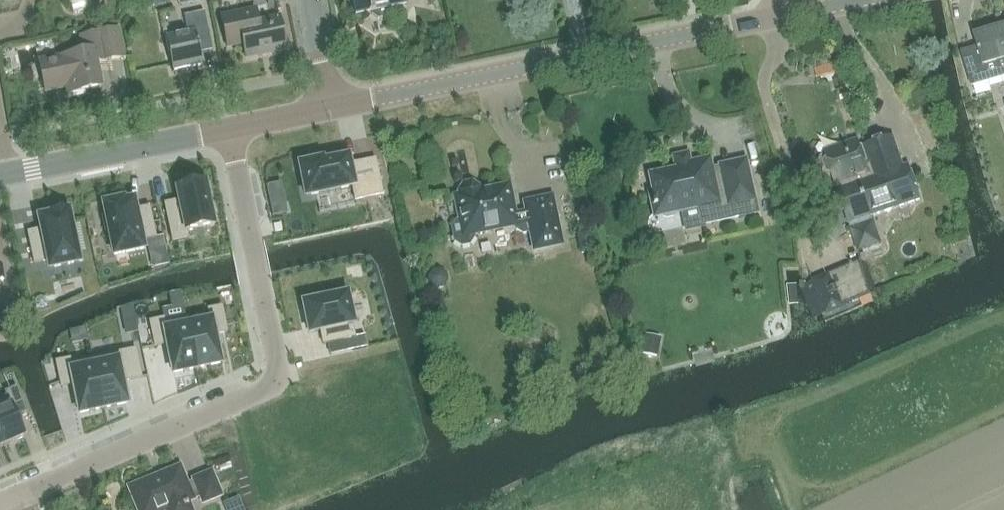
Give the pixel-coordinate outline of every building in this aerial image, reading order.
[(71,4),(72,4),(74,12),(90,7),(88,0),(70,0),(71,4)] [(355,15),(371,11),(372,15),(378,20),(386,18),(390,11),(390,8),(405,5),(404,0),(352,0),(355,15)] [(227,47),(242,44),(245,58),(285,50),(279,18),(258,22),(256,10),(221,17),(227,47)] [(200,53),(212,51),(204,12),(183,16),(187,32),(165,37),(172,73),(202,66),(200,53)] [(118,29),(103,32),(80,36),(84,52),(40,61),(46,91),(64,88),(66,95),(101,88),(96,63),(124,57),(118,29)] [(1003,85),(1003,51),(997,29),(973,36),(983,67),(995,63),(1002,85),(1003,85)] [(868,165),(884,212),(919,200),(908,167),(901,169),(891,138),(865,146),(871,164),(868,165)] [(848,224),(884,212),(868,165),(865,166),(857,142),(824,153),(848,224)] [(304,214),(353,204),(343,155),(294,165),(304,214)] [(756,213),(753,200),(745,161),(719,166),(720,168),(710,170),(708,160),(690,164),(689,161),(685,159),(677,161),(674,165),(675,171),(650,176),(654,194),(650,194),(652,203),(651,203),(652,207),(653,207),(655,215),(660,214),(663,217),(666,218),(673,216),(676,214),(677,210),(682,209),(682,207),(697,203),(702,225),(756,213)] [(205,183),(176,189),(178,201),(165,204),(172,241),(187,238),(186,232),(214,227),(205,183)] [(455,242),(461,246),(469,244),(473,238),(472,234),(515,225),(516,229),(522,234),(530,232),(534,250),(561,244),(551,197),(524,203),(526,212),(514,214),(508,186),(479,192),(478,188),(471,184),(464,186),(459,192),(460,196),(455,197),(460,221),(456,221),(452,228),(455,242)] [(103,204),(114,255),(143,249),(142,241),(155,239),(149,207),(135,210),(133,201),(123,203),(123,200),(103,204)] [(269,205),(271,219),(287,215),(284,202),(269,205)] [(79,262),(68,212),(65,212),(51,214),(51,215),(39,218),(41,230),(27,233),(34,264),(48,261),(49,269),(79,262)] [(881,244),(871,216),(848,224),(858,252),(881,244)] [(859,261),(827,274),(801,287),(814,319),(823,314),(825,316),(846,307),(845,305),(870,294),(859,261)] [(795,284),(786,285),(788,304),(797,303),(795,284)] [(357,331),(354,318),(355,317),(350,291),(303,301),(308,327),(321,325),(324,338),(357,331)] [(210,321),(189,326),(188,326),(197,369),(199,368),(220,363),(214,334),(227,331),(222,307),(208,310),(210,321)] [(167,344),(173,373),(195,368),(195,369),(197,369),(188,326),(189,326),(187,318),(164,323),(163,319),(149,322),(155,347),(167,344)] [(656,356),(659,342),(645,339),(642,353),(656,356)] [(122,382),(141,378),(135,349),(93,358),(103,409),(105,409),(105,408),(127,403),(122,382)] [(103,409),(93,358),(70,363),(70,359),(56,362),(61,387),(73,384),(80,413),(101,409),(101,410),(103,409)] [(0,398),(0,435),(5,446),(24,438),(16,418),(27,413),(16,387),(4,392),(6,396),(0,398)] [(138,509),(166,509),(168,509),(190,509),(186,501),(199,496),(202,504),(221,496),(211,472),(192,480),(194,482),(186,485),(179,468),(129,488),(138,509)]
